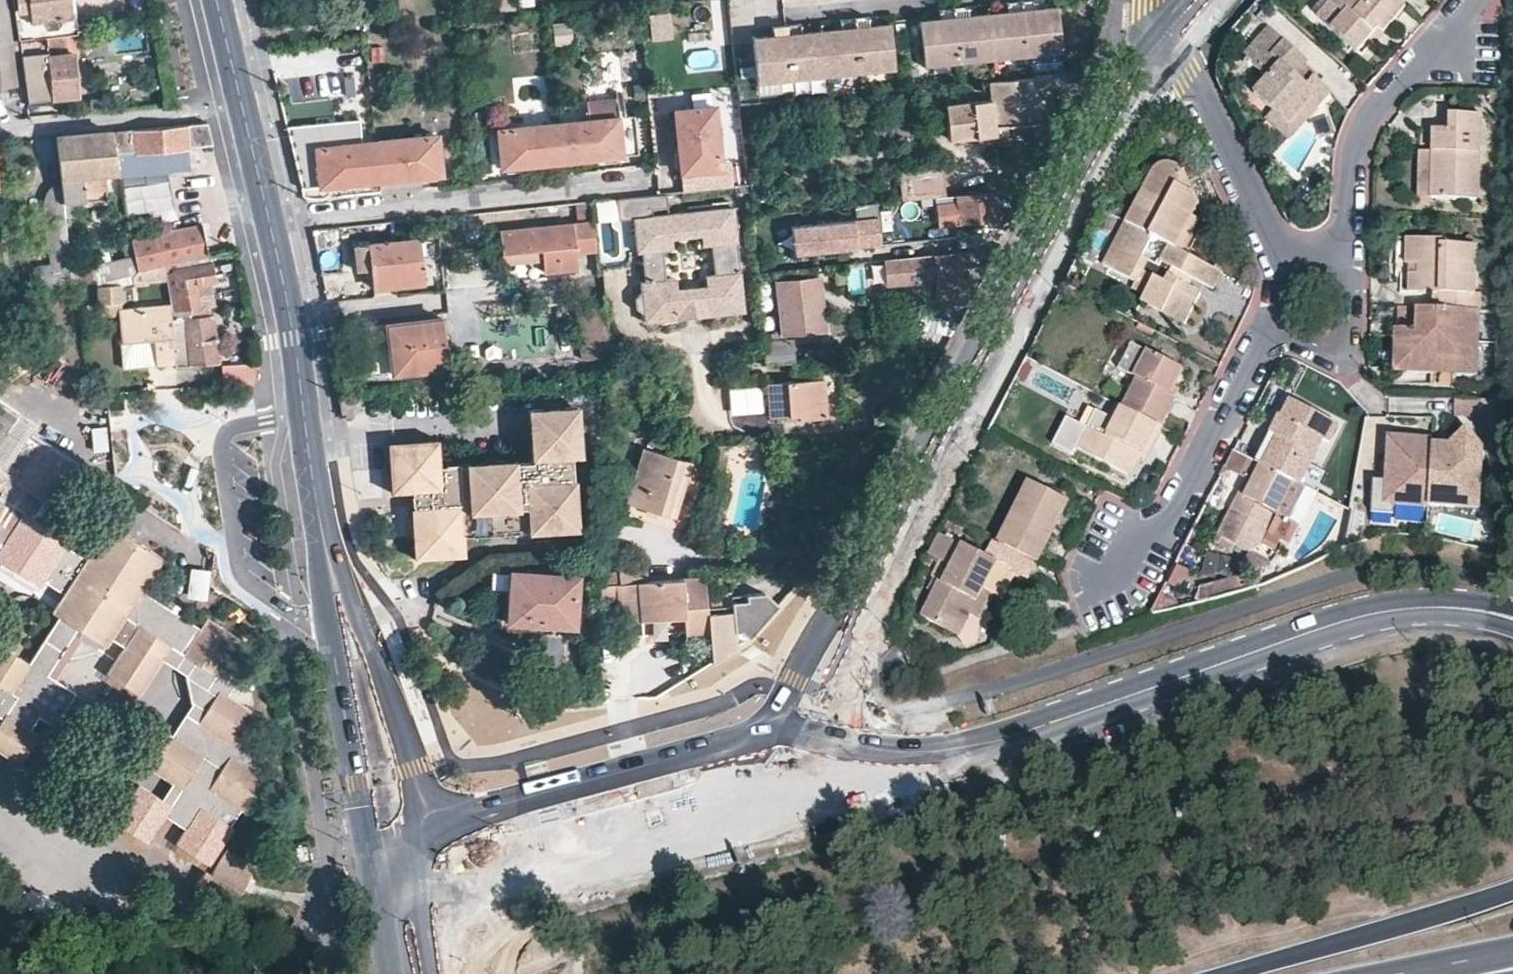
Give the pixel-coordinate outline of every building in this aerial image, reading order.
[(1,43),(8,42),(4,0),(0,0),(0,43),(1,43)] [(17,41),(44,38),(72,35),(76,34),(74,25),(69,20),(68,0),(11,0),(17,41)] [(1339,0),(1331,0),(1322,10),(1335,21),(1347,7),(1339,0)] [(1407,0),(1339,0),(1347,7),(1335,21),(1361,45),(1372,33),(1382,23),(1388,27),(1410,2),(1407,0)] [(1035,1),(1006,4),(1007,13),(968,17),(967,8),(937,11),(939,20),(918,22),(922,65),(1061,51),(1056,8),(1036,10),(1035,1)] [(773,36),(754,38),(758,82),(894,68),(889,25),(870,27),(869,18),(839,21),(840,29),(801,34),(801,24),(773,27),(773,36)] [(1311,56),(1274,22),(1248,53),(1270,74),(1258,90),(1276,106),(1292,120),(1314,96),(1322,102),(1335,87),(1318,70),(1310,80),(1299,69),(1308,60),(1311,56)] [(1382,23),(1372,33),(1379,37),(1388,27),(1382,23)] [(573,24),(556,24),(557,45),(574,45),(573,24)] [(72,35),(44,38),(46,60),(51,98),(78,95),(72,35)] [(360,35),(350,36),(352,49),(361,48),(360,35)] [(46,60),(44,38),(17,41),(20,63),(46,60)] [(20,63),(17,41),(8,42),(1,43),(7,87),(23,85),(20,63)] [(1318,70),(1308,60),(1299,69),(1310,80),(1318,70)] [(1056,93),(1071,92),(1080,71),(1033,76),(1034,79),(988,84),(989,100),(942,104),(945,137),(994,132),(993,126),(1038,122),(1035,89),(1055,87),(1056,93)] [(741,85),(742,104),(762,103),(761,83),(741,85)] [(1291,135),(1322,102),(1314,96),(1292,120),(1276,106),(1269,115),(1291,135)] [(619,117),(617,98),(586,102),(588,120),(558,123),(561,162),(638,154),(635,116),(619,117)] [(724,188),(722,169),(716,108),(676,111),(682,173),(683,192),(724,188)] [(1435,129),(1434,148),(1432,194),(1480,197),(1482,113),(1453,111),(1452,129),(1435,129)] [(156,128),(112,132),(118,166),(137,164),(138,176),(190,170),(188,148),(213,145),(208,123),(156,128)] [(501,168),(561,162),(558,123),(497,129),(501,168)] [(334,146),(332,126),(314,128),(316,148),(334,146)] [(56,138),(61,189),(62,203),(85,201),(84,173),(105,172),(105,171),(118,170),(119,170),(118,166),(112,132),(84,135),(56,138)] [(421,176),(439,174),(437,136),(376,142),(380,180),(421,176)] [(339,184),(380,180),(376,142),(334,146),(316,148),(319,186),(339,184)] [(1434,148),(1421,148),(1421,194),(1432,194),(1434,148)] [(118,170),(119,178),(138,176),(137,164),(118,166),(119,170),(118,170)] [(1135,224),(1185,250),(1202,220),(1194,214),(1200,203),(1188,178),(1185,185),(1179,183),(1184,170),(1183,169),(1179,166),(1171,164),(1162,165),(1155,171),(1129,221),(1135,224)] [(898,172),(901,201),(946,197),(943,167),(898,172)] [(1188,178),(1184,170),(1179,183),(1185,185),(1188,178)] [(84,173),(85,201),(109,199),(105,172),(84,173)] [(421,176),(380,180),(380,186),(380,190),(422,186),(421,176)] [(380,180),(339,184),(340,190),(380,186),(380,180)] [(45,197),(46,205),(62,203),(61,189),(55,190),(51,191),(45,197)] [(996,192),(956,196),(957,204),(936,206),(939,226),(1000,220),(996,192)] [(672,238),(670,213),(668,193),(657,194),(617,198),(619,219),(635,218),(639,252),(643,251),(647,281),(642,282),(643,291),(637,299),(638,310),(645,317),(646,326),(681,322),(681,317),(711,314),(711,319),(746,315),(741,271),(716,274),(707,275),(708,285),(677,288),(676,278),(667,279),(663,249),(673,248),(672,238)] [(62,203),(46,205),(48,243),(65,241),(62,203)] [(737,234),(734,206),(709,209),(712,236),(737,234)] [(905,207),(884,208),(886,228),(906,226),(905,207)] [(712,236),(709,209),(670,213),(672,238),(702,235),(703,245),(713,244),(716,274),(741,271),(737,234),(712,236)] [(578,247),(597,246),(594,217),(503,225),(505,251),(545,248),(546,256),(547,266),(580,263),(578,247)] [(1129,221),(1118,242),(1124,244),(1135,224),(1129,221)] [(878,222),(793,230),(796,260),(881,253),(878,222)] [(134,255),(136,270),(163,266),(164,265),(208,256),(201,224),(131,240),(134,255)] [(1215,289),(1225,271),(1185,250),(1135,224),(1124,244),(1118,242),(1106,266),(1139,284),(1144,274),(1153,279),(1142,301),(1187,323),(1202,294),(1190,287),(1180,282),(1185,273),(1195,278),(1215,289)] [(1432,307),(1477,309),(1477,292),(1471,292),(1472,245),(1444,244),(1444,238),(1407,237),(1407,264),(1411,264),(1420,264),(1420,273),(1411,273),(1411,292),(1432,293),(1432,307)] [(418,238),(372,244),(374,266),(376,288),(422,284),(418,238)] [(38,276),(40,296),(70,290),(68,269),(65,241),(48,243),(50,274),(38,276)] [(372,244),(354,245),(355,267),(374,266),(372,244)] [(545,248),(505,251),(506,258),(546,256),(545,248)] [(70,290),(78,289),(95,284),(120,280),(130,278),(136,270),(134,255),(68,269),(70,290)] [(959,270),(958,256),(881,263),(882,267),(886,267),(888,284),(938,280),(940,298),(961,296),(959,270)] [(167,287),(170,303),(171,304),(173,310),(172,314),(181,313),(181,315),(199,312),(196,284),(215,281),(213,264),(175,272),(177,285),(167,287)] [(1420,264),(1411,264),(1411,273),(1420,273),(1420,264)] [(136,270),(130,278),(131,285),(166,279),(163,266),(136,270)] [(973,294),(984,273),(979,268),(959,270),(961,296),(940,298),(936,298),(925,318),(945,323),(945,322),(956,325),(973,294)] [(1190,287),(1195,278),(1185,273),(1180,282),(1190,287)] [(822,278),(779,282),(785,330),(827,327),(822,278)] [(122,309),(120,280),(95,284),(95,287),(98,318),(118,317),(120,343),(135,342),(133,309),(122,309)] [(135,342),(152,341),(154,363),(172,363),(174,364),(170,321),(170,311),(173,310),(171,304),(133,309),(135,342)] [(1475,372),(1477,309),(1432,307),(1413,307),(1413,328),(1393,328),(1391,370),(1438,372),(1454,372),(1475,372)] [(711,314),(681,317),(681,322),(711,319),(711,314)] [(216,361),(211,317),(170,321),(174,364),(191,362),(191,364),(216,361)] [(441,320),(367,327),(371,376),(446,368),(441,320)] [(763,339),(765,363),(769,363),(795,361),(792,337),(763,339)] [(154,363),(152,341),(135,342),(137,364),(154,363)] [(137,364),(135,342),(120,343),(121,364),(137,364)] [(1123,405),(1162,425),(1176,398),(1168,393),(1181,369),(1131,343),(1118,368),(1137,378),(1123,405)] [(1066,403),(1077,383),(1025,355),(1014,375),(1066,403)] [(250,385),(257,361),(219,366),(220,380),(221,387),(250,385)] [(153,370),(154,385),(177,383),(176,369),(153,370)] [(1168,393),(1176,398),(1189,373),(1181,369),(1168,393)] [(1454,372),(1438,372),(1438,382),(1454,383),(1454,372)] [(823,377),(768,381),(770,419),(800,417),(801,422),(827,419),(823,377)] [(731,389),(733,417),(765,415),(763,387),(731,389)] [(1266,463),(1296,478),(1319,490),(1323,482),(1306,471),(1324,437),(1331,440),(1340,422),(1292,397),(1283,414),(1280,413),(1271,430),(1281,435),(1266,463)] [(526,404),(530,453),(569,451),(579,450),(575,401),(526,404)] [(1123,405),(1118,402),(1101,434),(1085,427),(1076,445),(1127,473),(1135,457),(1143,442),(1151,445),(1162,425),(1123,405)] [(95,405),(80,407),(81,422),(97,420),(95,405)] [(61,601),(84,563),(65,550),(66,547),(31,524),(42,506),(45,509),(69,472),(37,450),(29,461),(17,453),(30,433),(1,413),(0,414),(0,568),(37,593),(40,588),(61,601)] [(1480,437),(1463,419),(1445,437),(1428,437),(1427,499),(1459,499),(1459,491),(1479,492),(1480,437)] [(95,429),(96,452),(109,452),(108,429),(95,429)] [(1271,430),(1257,458),(1262,461),(1266,463),(1281,435),(1271,430)] [(437,551),(463,549),(461,533),(484,531),(484,515),(482,479),(439,483),(437,459),(436,434),(385,437),(387,468),(389,487),(404,487),(406,503),(408,503),(412,552),(437,551)] [(1427,499),(1428,437),(1384,437),(1383,482),(1383,489),(1371,489),(1371,515),(1393,515),(1393,506),(1427,507),(1427,499)] [(1143,442),(1135,457),(1144,460),(1151,445),(1143,442)] [(691,461),(645,446),(628,501),(674,515),(691,461)] [(531,474),(482,479),(484,515),(484,531),(575,522),(572,473),(571,473),(569,451),(530,453),(531,474)] [(482,456),(482,479),(531,474),(530,453),(482,456)] [(437,459),(439,483),(482,479),(482,456),(437,459)] [(1266,463),(1262,461),(1254,478),(1246,493),(1241,490),(1216,535),(1248,549),(1253,540),(1262,543),(1296,478),(1266,463)] [(1246,493),(1254,478),(1248,476),(1241,490),(1246,493)] [(1031,477),(999,539),(1010,545),(1037,559),(1069,497),(1031,477)] [(1479,492),(1459,491),(1459,499),(1479,500),(1479,492)] [(1478,539),(1482,521),(1438,513),(1434,530),(1478,539)] [(84,563),(61,601),(49,619),(57,625),(75,636),(104,655),(108,647),(141,595),(161,563),(107,528),(84,563)] [(999,539),(994,537),(986,551),(998,558),(997,558),(1002,561),(1010,545),(999,539)] [(1029,574),(1037,559),(1010,545),(1002,561),(997,558),(998,558),(986,551),(964,540),(944,578),(941,577),(923,613),(958,632),(970,610),(984,584),(1002,594),(1015,568),(1029,574)] [(644,561),(615,564),(617,576),(645,573),(644,561)] [(612,569),(602,570),(602,579),(613,578),(612,569)] [(192,601),(212,602),(213,571),(193,570),(192,601)] [(573,577),(509,571),(503,619),(524,621),(525,616),(570,620),(573,577)] [(701,572),(613,582),(595,584),(594,595),(594,599),(615,597),(617,619),(669,614),(681,613),(682,624),(683,632),(706,630),(701,572)] [(970,610),(978,615),(990,594),(1002,594),(984,584),(970,610)] [(746,637),(774,603),(761,592),(728,595),(729,605),(704,607),(706,630),(709,662),(733,647),(732,631),(738,630),(746,637)] [(141,595),(108,647),(123,656),(106,682),(137,703),(161,668),(169,654),(230,694),(238,699),(248,684),(223,668),(237,644),(205,623),(199,632),(141,595)] [(977,638),(978,615),(970,610),(958,632),(964,641),(977,638)] [(682,624),(681,613),(669,614),(669,625),(682,624)] [(57,625),(28,669),(46,681),(72,640),(75,636),(57,625)] [(53,686),(79,645),(72,640),(46,681),(53,686)] [(18,769),(36,742),(28,736),(37,724),(52,733),(73,699),(53,686),(46,681),(28,669),(0,651),(0,757),(18,769)] [(169,654),(161,668),(184,683),(190,710),(169,742),(201,762),(180,794),(170,810),(164,821),(184,834),(200,811),(202,813),(212,797),(206,793),(233,751),(196,728),(217,696),(225,702),(230,694),(169,654)] [(254,721),(225,702),(217,696),(196,728),(233,751),(239,744),(254,721)] [(143,770),(180,794),(201,762),(169,742),(164,739),(143,770)] [(239,744),(233,751),(206,793),(212,797),(202,813),(200,811),(184,834),(175,848),(208,869),(233,833),(230,831),(240,815),(246,817),(266,786),(255,778),(265,762),(239,744)] [(628,786),(587,798),(588,805),(631,794),(628,786)] [(146,849),(164,821),(170,810),(138,791),(114,828),(146,849)] [(639,840),(679,827),(676,819),(637,831),(639,840)] [(243,889),(260,865),(236,850),(220,874),(243,889)] [(225,889),(204,875),(194,890),(215,905),(225,889)]
